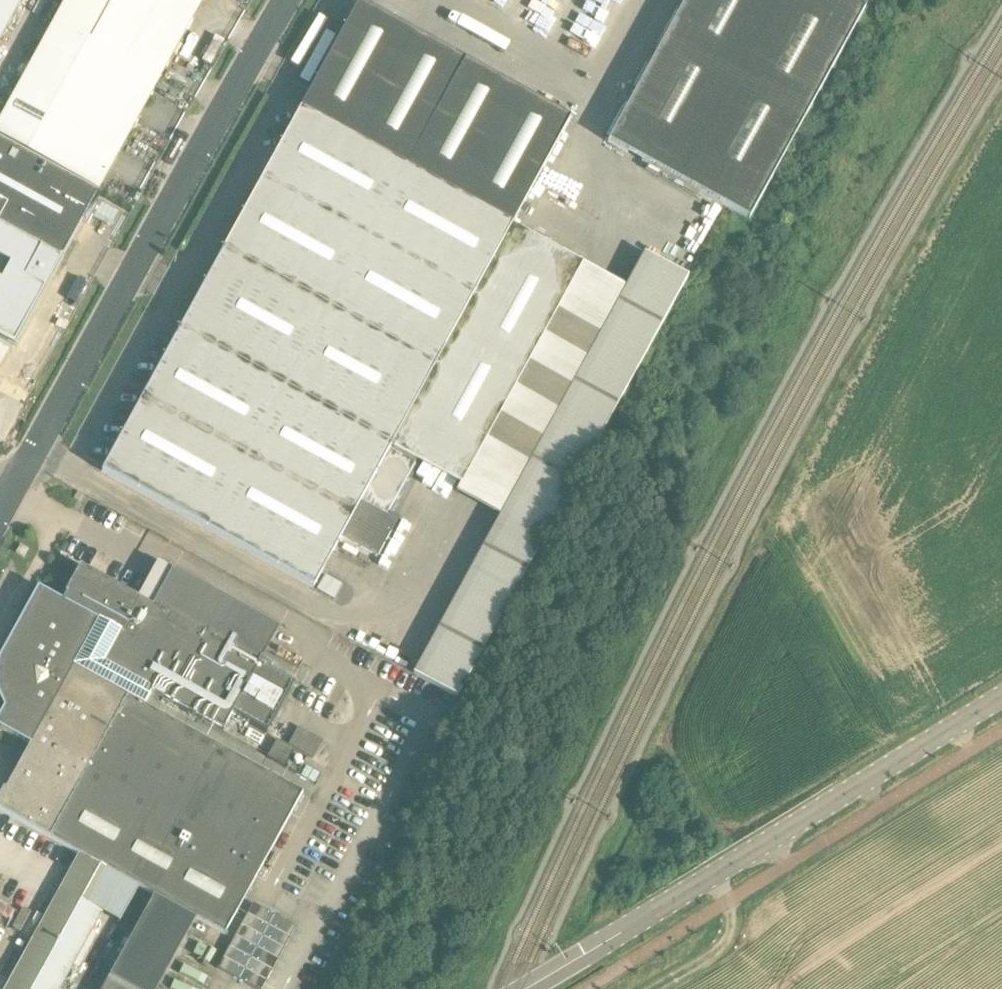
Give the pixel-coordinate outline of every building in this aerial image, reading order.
[(24,78),(0,122),(0,137),(98,190),(99,191),(204,0),(67,0),(24,78)] [(23,0),(0,0),(0,42),(23,0)] [(359,3),(555,111),(616,0),(361,0),(359,3)] [(726,208),(749,221),(865,9),(848,0),(686,0),(607,143),(726,208)] [(390,449),(391,448),(513,225),(571,119),(555,111),(359,3),(301,109),(102,472),(314,588),(341,538),(378,558),(397,523),(397,522),(387,516),(416,463),(390,449)] [(12,237),(58,262),(98,190),(0,137),(0,230),(12,237)] [(0,259),(0,366),(1,367),(58,262),(12,237),(0,259)] [(422,678),(458,698),(688,277),(652,257),(508,521),(422,678)] [(32,555),(21,549),(15,560),(26,566),(32,555)] [(239,701),(229,720),(264,740),(279,712),(291,691),(265,677),(270,667),(261,662),(276,635),(279,629),(173,570),(153,607),(81,566),(66,594),(67,594),(244,693),(239,701)] [(239,701),(244,693),(67,594),(63,601),(39,588),(0,657),(0,699),(0,700),(4,708),(0,716),(0,729),(31,745),(0,801),(0,811),(79,855),(105,869),(154,896),(196,919),(225,935),(303,793),(145,706),(153,692),(223,731),(229,720),(239,701)] [(102,914),(85,905),(105,869),(79,855),(5,988),(61,988),(102,914)] [(115,967),(110,976),(102,988),(157,988),(196,919),(154,896),(115,967)]
